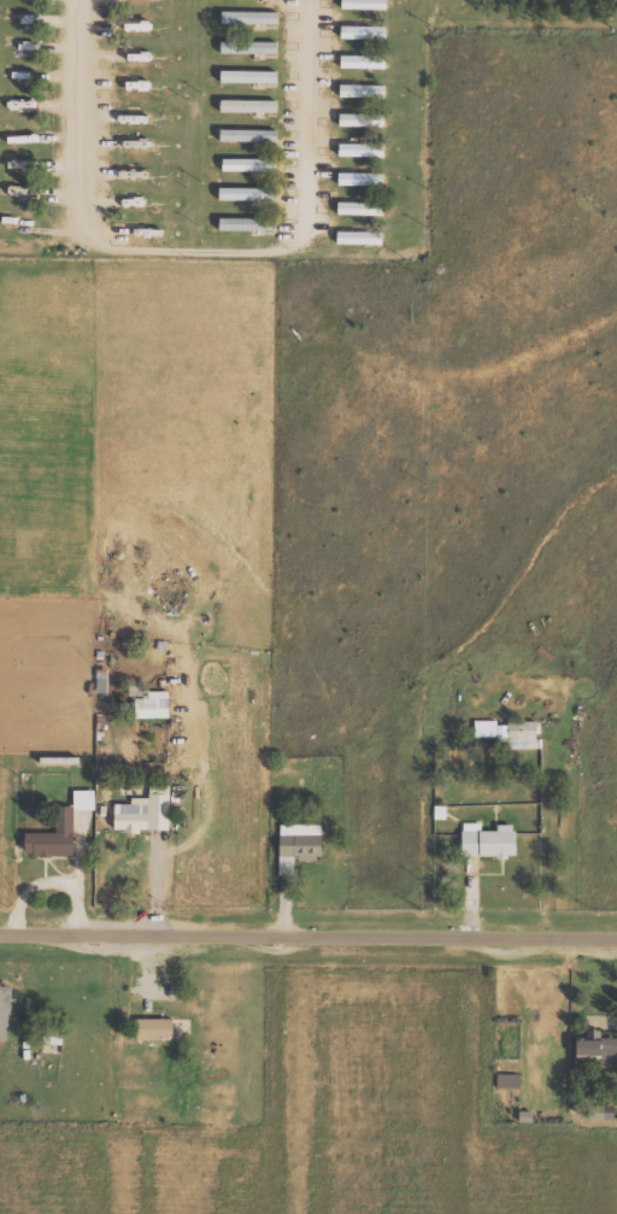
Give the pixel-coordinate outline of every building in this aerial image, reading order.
[(379,9),(379,0),(344,0),(343,8),(379,9)] [(280,12),(223,11),(223,23),(280,24),(280,12)] [(387,27),(343,26),(343,38),(387,39),(387,27)] [(279,54),(279,42),(222,41),(222,53),(279,54)] [(342,68),(387,69),(387,56),(342,55),(342,68)] [(278,83),(279,71),(223,70),(222,82),(278,83)] [(342,98),(386,97),(386,85),(341,85),(342,98)] [(222,112),(278,112),(279,100),(222,99),(222,112)] [(341,127),(386,126),(386,113),(341,114),(341,127)] [(222,142),(278,141),(278,129),(222,130),(222,142)] [(385,144),(340,143),(340,156),(385,156),(385,144)] [(277,159),(224,158),(224,170),(277,171),(277,159)] [(340,184),(385,185),(385,172),(340,172),(340,184)] [(277,188),(220,187),(220,199),(277,200),(277,188)] [(384,202),(339,202),(339,214),(384,215),(384,202)] [(221,230),(277,229),(277,218),(221,218),(221,230)] [(338,243),(383,244),(384,232),(338,231),(338,243)] [(137,697),(137,719),(171,718),(170,690),(149,691),(149,686),(132,686),(132,697),(137,697)] [(539,721),(510,721),(510,748),(539,749),(539,721)] [(476,737),(499,736),(499,742),(509,742),(509,722),(476,722),(476,737)] [(116,804),(115,830),(170,832),(171,785),(151,785),(150,798),(132,797),(132,804),(116,804)] [(74,809),(95,810),(96,790),(74,789),(74,809)] [(26,834),(27,857),(75,855),(74,806),(57,807),(58,833),(26,834)] [(482,823),(463,823),(464,857),(517,856),(517,825),(498,825),(498,831),(482,831),(482,823)] [(280,874),(295,875),(295,859),(323,859),(324,825),(281,824),(280,874)] [(12,985),(4,985),(4,980),(0,980),(0,1039),(10,1039),(12,985)] [(139,1039),(174,1039),(173,1017),(138,1018),(139,1039)] [(601,1029),(588,1028),(588,1037),(579,1037),(579,1053),(603,1053),(603,1062),(616,1062),(616,1037),(601,1037),(601,1029)] [(521,1087),(522,1073),(498,1073),(497,1087),(521,1087)]
